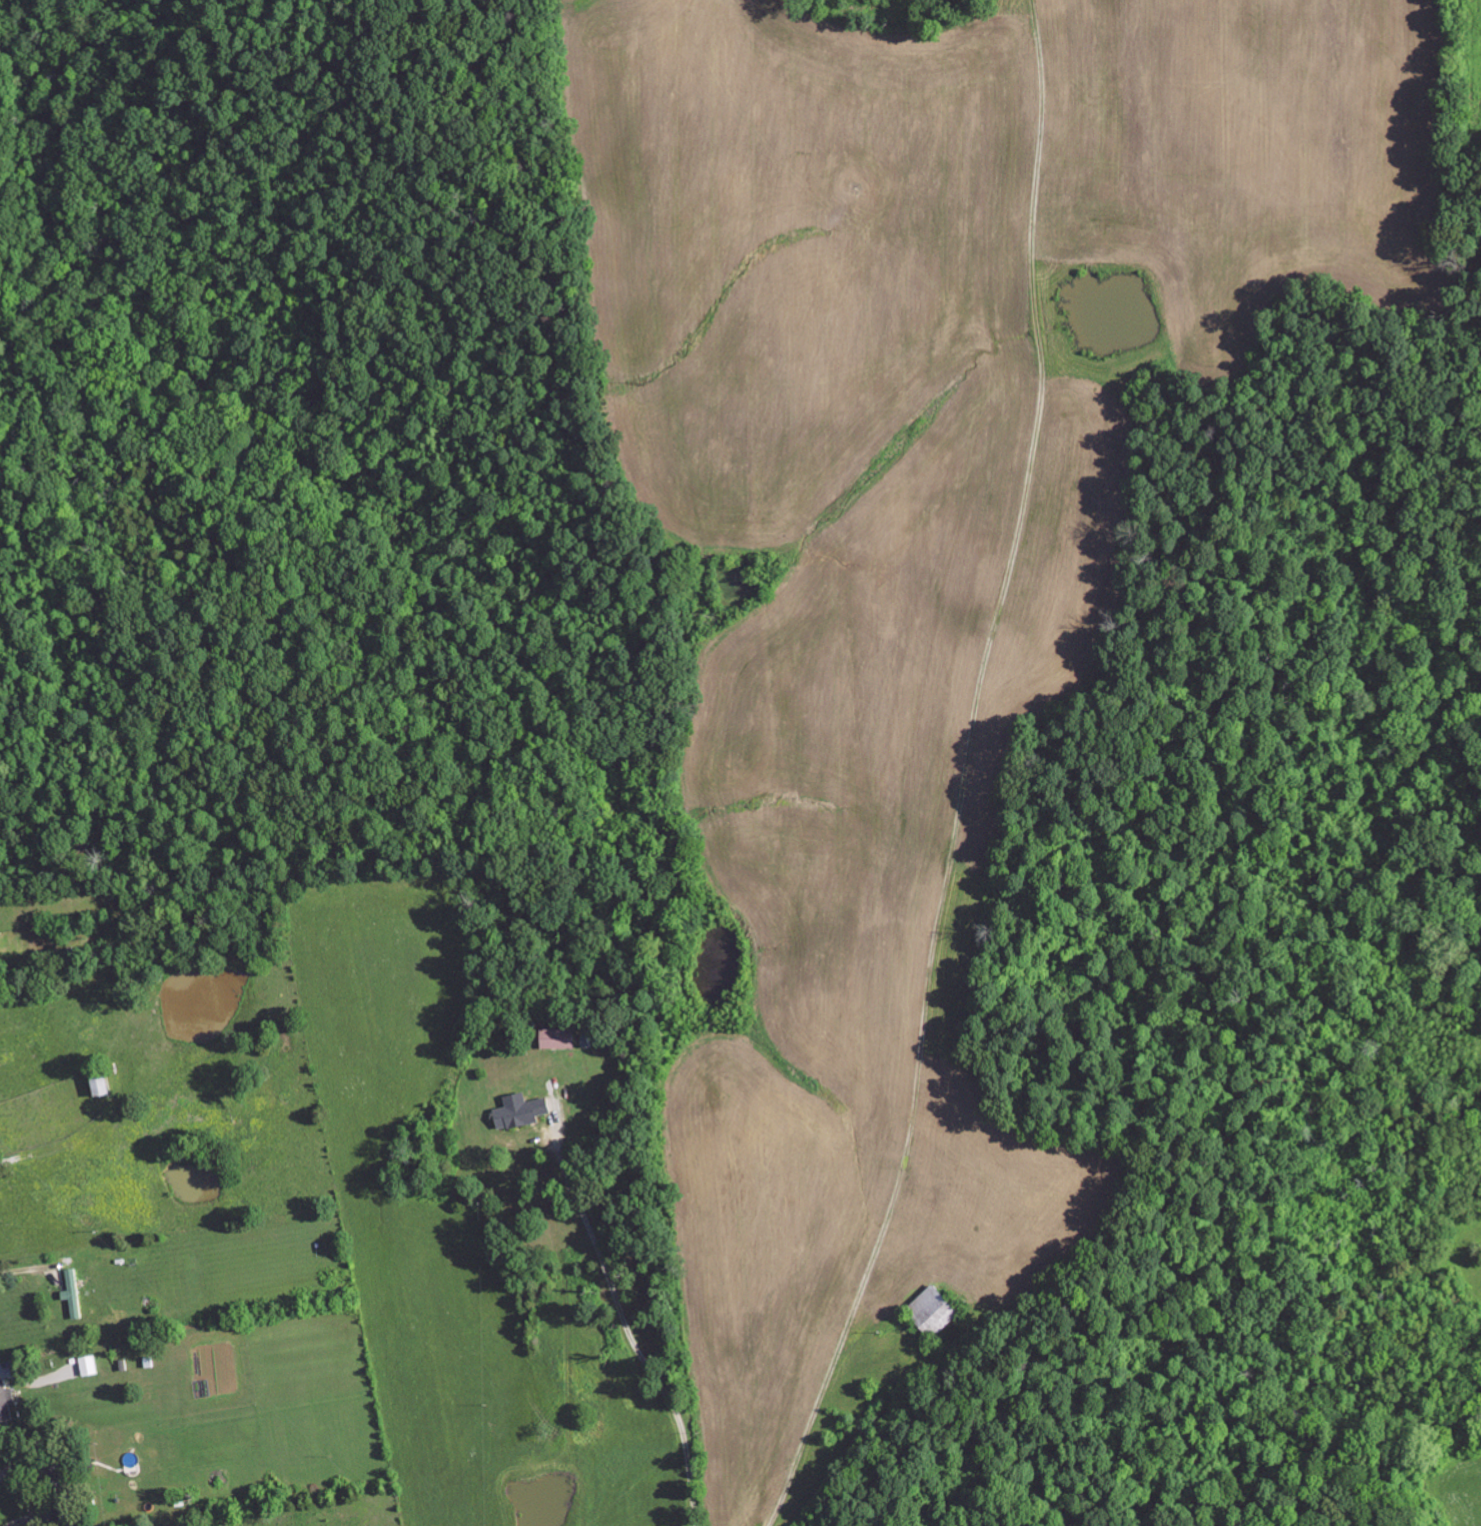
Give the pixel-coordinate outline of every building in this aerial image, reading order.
[(546,1047),(580,1046),(579,1027),(546,1027),(546,1047)] [(585,1046),(595,1046),(594,1032),(584,1033),(585,1046)] [(507,1095),(509,1106),(497,1108),(501,1129),(544,1121),(542,1114),(555,1111),(552,1096),(530,1100),(528,1091),(507,1095)] [(70,1289),(65,1290),(65,1299),(73,1298),(74,1318),(82,1317),(80,1267),(69,1268),(70,1289)] [(964,1310),(937,1281),(909,1308),(937,1337),(964,1310)] [(12,1402),(16,1402),(14,1387),(8,1387),(7,1379),(0,1380),(0,1424),(14,1422),(12,1402)]
